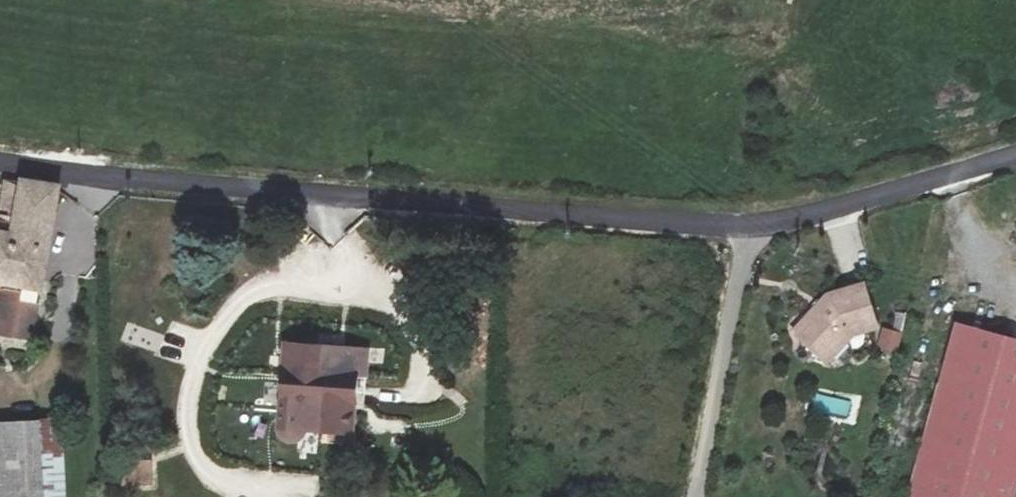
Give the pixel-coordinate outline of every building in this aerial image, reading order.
[(6,272),(4,283),(0,309),(0,327),(34,333),(61,176),(39,174),(23,171),(22,179),(18,203),(15,216),(0,213),(0,271),(6,272)] [(18,203),(22,179),(7,176),(3,201),(18,203)] [(869,267),(827,277),(793,317),(828,347),(848,324),(880,317),(869,267)] [(56,341),(75,341),(75,276),(57,276),(56,341)] [(959,310),(903,496),(1004,496),(1015,456),(1015,327),(959,310)] [(896,353),(903,332),(882,326),(875,347),(896,353)] [(372,371),(374,344),(287,338),(280,425),(357,431),(362,370),(372,371)] [(64,458),(62,412),(0,415),(0,496),(67,496),(64,458)] [(811,459),(820,478),(837,471),(829,451),(811,459)] [(153,488),(151,458),(126,460),(128,490),(153,488)]
